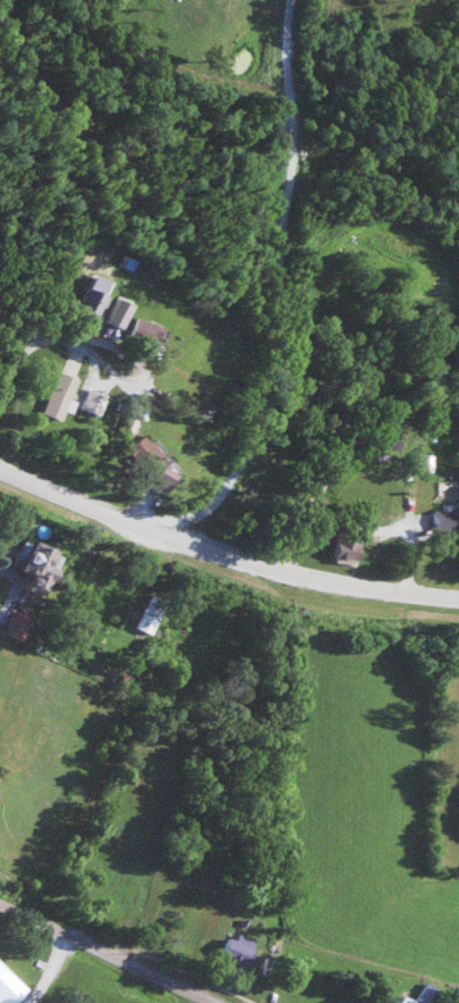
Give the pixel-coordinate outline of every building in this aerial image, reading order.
[(99,313),(108,294),(88,284),(79,303),(99,313)] [(130,334),(150,343),(158,325),(138,316),(130,334)] [(73,411),(85,375),(59,367),(45,412),(65,419),(68,410),(73,411)] [(153,451),(143,437),(127,449),(137,463),(153,451)] [(433,530),(458,530),(458,509),(433,509),(433,530)] [(338,559),(364,559),(364,531),(338,531),(338,559)] [(31,589),(50,596),(65,552),(34,541),(24,570),(36,574),(31,589)] [(165,600),(150,593),(134,626),(150,634),(165,600)] [(24,641),(34,616),(15,608),(5,633),(24,641)] [(254,950),(228,937),(219,955),(245,968),(254,950)] [(262,974),(272,974),(272,959),(262,959),(262,974)] [(1,1002),(15,1002),(29,987),(0,962),(0,1002),(1,1002)]
